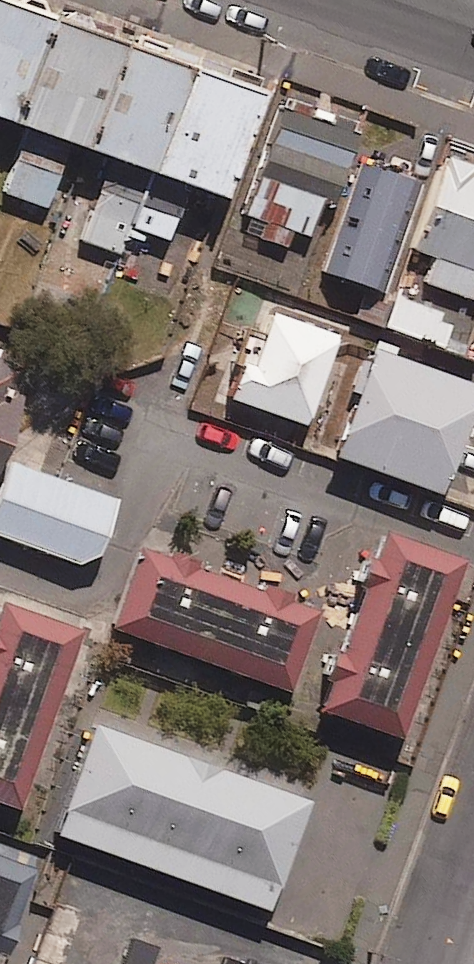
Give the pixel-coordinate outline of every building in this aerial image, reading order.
[(1,0),(0,0),(0,117),(21,124),(60,19),(1,0)] [(60,19),(21,124),(0,183),(0,192),(48,209),(72,142),(91,149),(133,44),(60,19)] [(199,70),(133,44),(91,149),(110,156),(78,240),(122,256),(134,227),(199,70)] [(272,93),(199,70),(134,227),(170,241),(192,184),(230,199),(272,93)] [(354,134),(282,107),(243,215),(268,224),(264,236),(285,244),(291,230),(306,236),(320,198),(330,202),(354,134)] [(447,158),(414,249),(433,256),(424,281),(473,300),(473,168),(447,158)] [(411,177),(362,160),(323,272),(381,292),(394,253),(386,250),(411,177)] [(452,318),(394,297),(384,327),(441,347),(452,318)] [(333,335),(268,314),(249,370),(238,366),(227,398),(303,424),(333,335)] [(371,350),(332,455),(436,493),(473,390),(473,389),(371,350)] [(26,398),(19,395),(28,368),(0,358),(0,471),(26,398)] [(120,501),(11,462),(0,493),(0,538),(81,567),(99,561),(120,501)] [(468,563),(387,535),(323,714),(405,743),(468,563)] [(322,614),(142,550),(112,631),(292,696),(322,614)] [(3,605),(0,614),(0,806),(20,813),(83,634),(3,605)] [(354,836),(117,753),(78,863),(315,947),(354,836)] [(0,841),(0,963),(4,963),(44,857),(0,841)]
